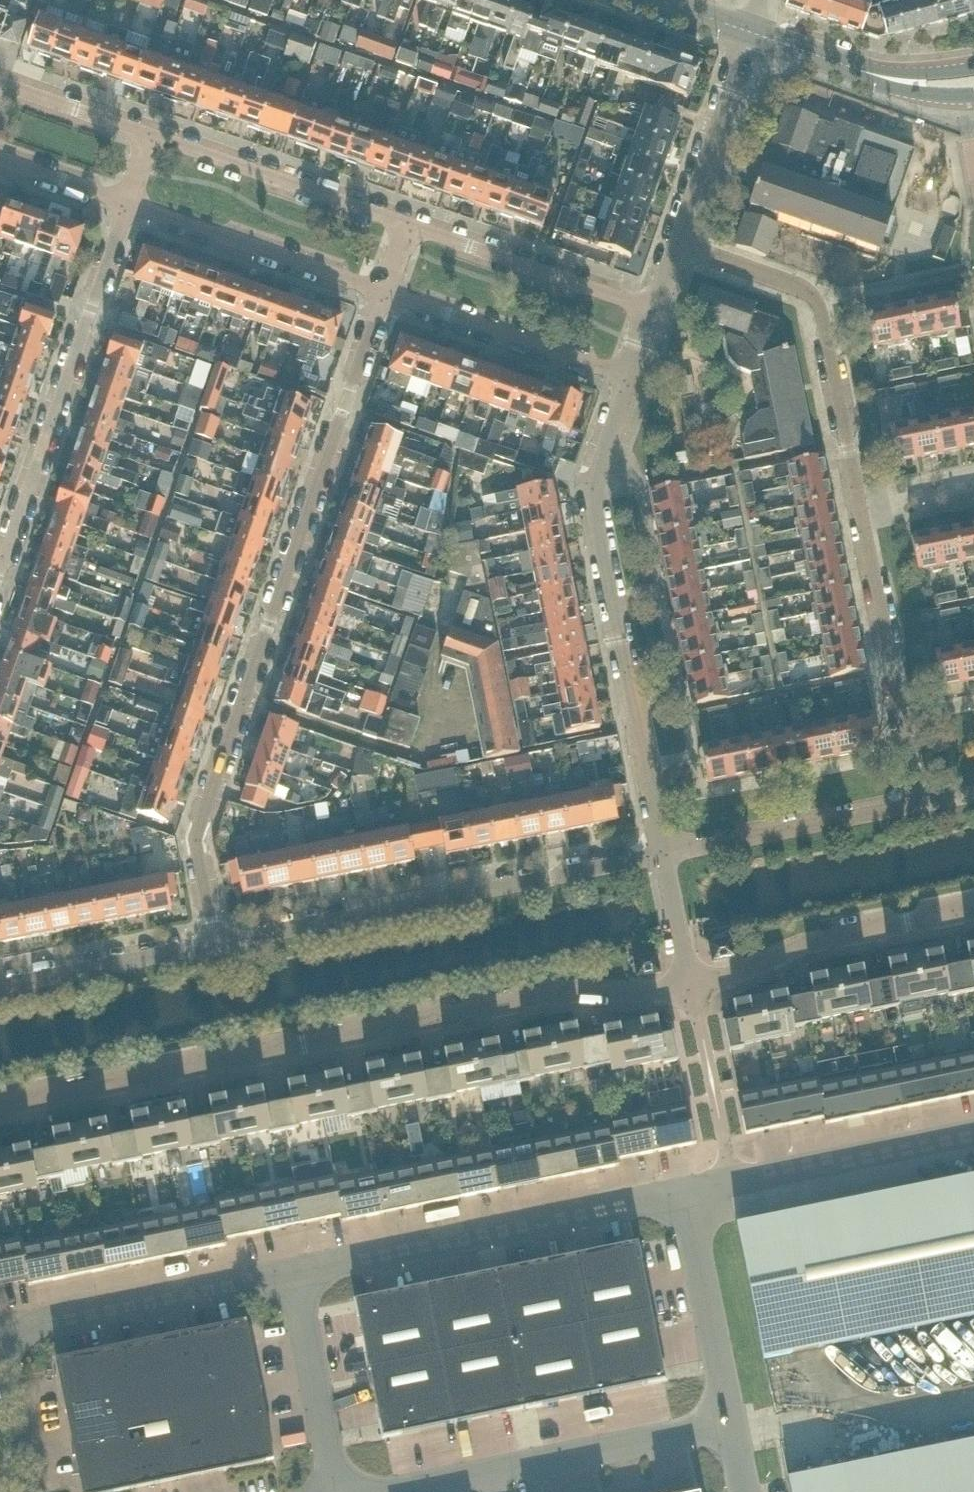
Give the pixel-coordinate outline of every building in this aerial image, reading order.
[(9,0),(0,0),(0,7),(8,10),(12,1),(9,0)] [(51,0),(38,0),(33,15),(41,17),(30,49),(41,53),(41,55),(51,59),(67,12),(49,6),(51,0)] [(141,3),(161,10),(163,6),(165,0),(142,0),(141,3)] [(163,6),(178,11),(182,0),(165,0),(163,6)] [(209,5),(195,0),(188,0),(185,10),(205,17),(209,5)] [(228,3),(246,9),(250,0),(229,0),(228,3)] [(250,10),(268,17),(274,0),(253,0),(250,10)] [(290,11),(293,1),(291,0),(286,0),(281,13),(275,11),(272,18),(286,23),(290,11)] [(351,7),(360,10),(363,0),(354,0),(351,7)] [(383,3),(378,18),(386,21),(394,0),(375,0),(383,3)] [(386,21),(395,24),(400,8),(410,11),(414,0),(394,0),(386,21)] [(418,1),(428,4),(421,25),(428,28),(434,14),(439,0),(418,0),(418,1)] [(434,14),(428,28),(437,31),(446,4),(456,7),(459,0),(439,0),(434,14)] [(456,7),(448,30),(457,33),(458,30),(467,33),(470,23),(479,0),(459,0),(456,7)] [(484,42),(498,0),(479,0),(470,23),(480,26),(470,56),(478,59),(484,42)] [(499,0),(498,0),(484,42),(478,59),(487,62),(497,32),(506,36),(517,4),(507,1),(506,2),(499,0)] [(787,7),(806,14),(811,0),(789,0),(787,7)] [(806,14),(824,20),(831,0),(811,0),(806,14)] [(852,0),(831,0),(824,20),(843,27),(852,0)] [(843,27),(863,33),(872,5),(862,2),(862,0),(852,0),(843,27)] [(906,0),(896,0),(897,3),(905,32),(922,28),(915,0),(908,0),(906,0)] [(922,28),(939,23),(933,0),(915,0),(922,28)] [(939,23),(957,19),(952,0),(933,0),(939,23)] [(970,0),(952,0),(957,19),(973,14),(973,13),(970,0)] [(540,57),(542,51),(554,15),(556,9),(537,3),(534,12),(528,31),(521,50),(540,57)] [(879,39),(905,32),(897,3),(875,9),(866,35),(879,39)] [(5,30),(2,39),(18,45),(31,8),(20,4),(16,18),(1,13),(0,14),(0,28),(5,30)] [(527,9),(527,8),(517,4),(506,36),(515,39),(504,69),(514,72),(521,50),(528,31),(534,12),(527,9)] [(304,29),(308,17),(290,11),(286,23),(304,29)] [(72,63),(88,20),(67,12),(51,59),(62,62),(63,60),(72,63)] [(246,34),(251,20),(231,13),(220,45),(227,47),(233,30),(246,34)] [(562,15),(561,17),(554,15),(542,51),(540,57),(547,60),(552,47),(561,50),(571,19),(562,15)] [(320,39),(326,23),(308,17),(304,29),(310,31),(308,37),(320,41),(320,39)] [(582,24),(582,22),(571,19),(561,50),(570,53),(566,66),(574,69),(589,27),(582,24)] [(93,73),(105,39),(109,27),(88,20),(72,63),(83,67),(82,69),(93,73)] [(126,46),(129,37),(133,25),(125,23),(118,43),(105,39),(93,73),(104,77),(104,75),(114,78),(126,46)] [(175,40),(179,26),(169,23),(157,57),(146,53),(134,88),(145,91),(146,89),(156,93),(171,51),(174,40),(175,40)] [(326,23),(320,39),(335,44),(341,28),(326,23)] [(293,36),(293,34),(272,27),(269,38),(289,45),(292,35),(293,36)] [(597,28),(597,29),(589,27),(574,69),(583,72),(587,59),(597,62),(607,31),(597,28)] [(611,96),(615,85),(619,74),(630,41),(619,37),(619,35),(607,31),(597,62),(596,66),(611,71),(603,94),(611,96)] [(375,54),(380,38),(363,32),(360,38),(357,48),(375,54)] [(355,48),(357,49),(357,48),(360,38),(347,33),(344,44),(353,47),(355,48)] [(317,44),(293,36),(292,35),(289,45),(285,56),(310,65),(317,44)] [(380,38),(375,54),(393,61),(398,44),(380,38)] [(177,55),(182,43),(175,40),(171,51),(156,93),(167,96),(166,99),(176,102),(188,68),(191,60),(177,55)] [(218,48),(220,45),(210,41),(200,72),(188,68),(176,102),(187,106),(188,104),(198,107),(209,75),(212,66),(216,54),(218,48)] [(642,45),(630,41),(619,74),(641,82),(653,47),(642,43),(642,45)] [(414,68),(421,50),(403,44),(396,62),(414,68)] [(337,67),(342,53),(321,45),(316,60),(337,67)] [(134,88),(146,53),(126,46),(114,78),(125,82),(124,84),(134,88)] [(664,53),(665,51),(653,47),(641,82),(664,90),(675,57),(664,53)] [(357,68),(360,59),(347,54),(343,63),(357,68)] [(450,81),(455,68),(457,61),(439,55),(437,62),(433,74),(450,81)] [(259,131),(271,96),(260,93),(271,61),(262,57),(254,79),(240,122),(250,125),(249,128),(259,131)] [(433,74),(437,62),(422,57),(418,69),(433,74)] [(698,81),(701,72),(699,71),(700,65),(675,57),(664,90),(660,101),(669,104),(673,93),(688,98),(692,85),(693,85),(695,80),(698,81)] [(360,59),(357,68),(372,73),(375,64),(360,59)] [(396,81),(400,71),(385,66),(382,76),(396,81)] [(468,87),(472,74),(455,68),(450,81),(468,87)] [(486,93),(489,83),(490,80),(472,74),(468,87),(486,93)] [(218,117),(230,82),(209,75),(198,107),(208,111),(207,113),(218,117)] [(240,122),(254,79),(245,76),(241,86),(230,82),(218,117),(228,120),(229,118),(240,122)] [(435,96),(438,86),(419,79),(415,90),(435,96)] [(300,84),(295,82),(292,81),(288,92),(296,95),(300,84)] [(489,83),(486,93),(504,99),(509,87),(501,84),(500,87),(489,83)] [(523,105),(527,95),(528,90),(515,85),(510,101),(523,105)] [(615,85),(611,96),(619,99),(623,88),(618,86),(615,85)] [(438,86),(435,96),(432,104),(452,111),(458,93),(438,86)] [(307,148),(319,114),(325,97),(306,90),(289,139),(298,142),(297,145),(307,148)] [(474,109),(478,99),(462,94),(458,104),(474,109)] [(539,111),(543,101),(527,95),(523,105),(539,111)] [(296,105),(293,104),(271,96),(259,131),(271,135),(271,133),(282,136),(282,135),(283,136),(284,133),(286,133),(296,105)] [(367,166),(389,101),(377,97),(372,113),(376,114),(370,131),(358,127),(346,162),(357,166),(358,163),(367,166)] [(656,113),(660,101),(652,98),(648,111),(656,113)] [(493,116),(497,106),(478,99),(474,109),(493,116)] [(577,119),(575,124),(586,128),(595,103),(584,99),(577,119)] [(543,100),(543,101),(539,111),(539,112),(557,118),(561,106),(543,100)] [(396,121),(401,106),(389,101),(367,166),(376,169),(375,172),(386,176),(398,141),(386,137),(392,119),(396,121)] [(679,122),(684,109),(669,104),(660,101),(656,113),(679,122)] [(656,113),(648,111),(633,105),(622,106),(620,112),(643,120),(639,133),(673,145),(677,134),(675,133),(679,122),(656,113)] [(513,123),(517,112),(497,106),(493,116),(513,123)] [(816,121),(817,120),(787,109),(775,145),(778,146),(769,171),(764,170),(737,247),(766,257),(780,216),(880,251),(893,215),(894,215),(890,226),(912,234),(924,200),(902,192),(896,207),(882,202),(897,161),(858,147),(864,131),(836,122),(834,127),(816,121)] [(532,130),(536,119),(517,112),(513,123),(512,124),(532,130)] [(339,120),(338,120),(319,114),(307,148),(318,152),(319,149),(328,152),(339,120)] [(562,123),(574,127),(575,124),(577,119),(565,115),(562,123)] [(550,138),(550,136),(555,125),(536,119),(532,130),(530,137),(544,142),(546,136),(550,138)] [(346,162),(358,127),(339,120),(328,152),(337,155),(336,158),(346,162)] [(574,127),(562,123),(556,121),(555,125),(550,136),(567,142),(567,143),(579,147),(585,131),(574,127)] [(639,133),(634,145),(591,130),(587,140),(616,150),(631,155),(631,156),(663,167),(667,156),(670,156),(673,145),(639,133)] [(465,134),(459,152),(445,193),(454,196),(453,199),(463,203),(475,168),(486,138),(475,135),(474,137),(465,134)] [(426,151),(430,139),(421,136),(417,147),(406,180),(415,183),(414,185),(424,189),(436,154),(426,151)] [(406,180),(417,147),(398,141),(386,176),(396,179),(397,177),(406,180)] [(484,207),(501,156),(503,150),(493,146),(484,171),(475,168),(463,203),(474,206),(475,204),(484,207)] [(445,193),(459,152),(450,149),(447,158),(436,154),(424,189),(434,193),(435,190),(445,193)] [(657,191),(661,179),(659,179),(663,167),(631,156),(631,155),(616,150),(614,156),(617,157),(611,175),(623,179),(657,191)] [(502,216),(514,181),(519,167),(505,162),(507,158),(501,156),(484,207),(492,210),(492,212),(502,216)] [(522,220),(542,165),(542,164),(533,161),(530,171),(519,167),(514,181),(502,216),(513,220),(513,217),(522,220)] [(579,189),(587,165),(579,162),(571,186),(579,189)] [(543,227),(554,195),(559,182),(545,177),(549,167),(542,165),(522,220),(543,227)] [(653,202),(657,191),(623,179),(618,192),(606,188),(603,197),(615,201),(647,213),(651,201),(653,202)] [(571,211),(579,189),(571,186),(563,209),(571,211)] [(643,224),(647,213),(615,201),(607,224),(642,236),(646,225),(643,224)] [(10,203),(9,203),(9,204),(8,203),(0,226),(0,238),(9,241),(4,254),(12,256),(28,210),(10,203)] [(607,224),(571,211),(563,209),(555,231),(631,258),(635,247),(638,248),(642,236),(607,224)] [(35,251),(47,216),(28,210),(12,256),(20,259),(24,247),(35,251)] [(50,269),(54,257),(66,223),(47,216),(35,251),(44,254),(40,265),(50,269)] [(80,243),(85,230),(66,223),(54,257),(50,269),(46,280),(44,286),(39,298),(59,305),(68,280),(57,276),(63,259),(74,263),(81,243),(80,243)] [(956,231),(956,230),(945,226),(934,258),(945,262),(956,231)] [(139,332),(143,320),(149,303),(166,257),(146,250),(135,280),(147,284),(136,317),(124,313),(119,325),(138,332),(139,332)] [(175,257),(174,260),(166,257),(149,303),(158,306),(163,290),(174,294),(186,261),(175,257)] [(186,320),(188,316),(204,270),(195,267),(196,264),(186,261),(174,294),(185,298),(178,317),(186,320)] [(213,273),(204,270),(188,316),(196,318),(201,303),(212,307),(224,274),(214,271),(213,273)] [(233,280),(234,278),(224,274),(212,307),(224,311),(222,316),(230,318),(242,284),(243,284),(233,280)] [(44,286),(31,282),(27,294),(39,298),(44,286)] [(255,288),(247,285),(246,285),(245,285),(246,285),(234,320),(232,327),(240,330),(244,318),(255,322),(266,289),(256,285),(255,288)] [(754,312),(756,306),(702,287),(692,315),(732,329),(729,338),(742,342),(746,346),(740,352),(746,358),(752,352),(756,356),(767,412),(760,413),(749,423),(744,437),(746,444),(742,445),(745,460),(814,446),(794,349),(788,350),(788,348),(787,348),(782,322),(754,312)] [(267,347),(269,343),(272,333),(285,298),(275,295),(276,292),(266,289),(255,322),(266,326),(260,345),(267,347)] [(8,317),(14,298),(0,293),(0,314),(8,317)] [(947,331),(961,329),(954,295),(932,300),(939,338),(948,336),(947,331)] [(285,298),(272,333),(269,343),(277,346),(282,332),(293,336),(305,302),(295,299),(294,301),(285,298)] [(930,340),(939,338),(932,300),(911,304),(917,337),(929,335),(930,340)] [(314,308),(315,306),(305,302),(293,336),(305,340),(299,356),(292,377),(288,376),(285,383),(297,387),(299,380),(323,311),(314,308)] [(904,340),(917,337),(911,304),(890,308),(897,346),(905,344),(904,340)] [(57,316),(56,316),(27,306),(26,308),(21,306),(18,315),(24,317),(20,327),(49,338),(57,316)] [(888,348),(897,346),(890,308),(867,312),(874,346),(887,344),(888,348)] [(343,318),(338,317),(323,311),(299,380),(297,387),(316,394),(321,380),(310,376),(321,345),(332,349),(343,318)] [(154,337),(159,325),(143,320),(139,332),(154,337)] [(20,327),(16,339),(0,333),(0,335),(4,337),(2,345),(41,358),(48,338),(49,338),(20,327)] [(173,348),(178,333),(162,327),(157,343),(173,348)] [(145,343),(143,347),(115,337),(107,358),(108,359),(137,368),(141,356),(167,365),(172,352),(145,343)] [(195,356),(199,344),(180,338),(176,349),(195,356)] [(412,379),(423,346),(403,339),(388,384),(408,391),(412,379)] [(2,354),(0,359),(0,367),(5,369),(34,379),(41,358),(2,345),(0,344),(0,353),(2,354)] [(433,347),(433,350),(423,346),(412,379),(432,386),(444,351),(433,347)] [(901,371),(903,380),(912,378),(911,369),(910,369),(905,347),(898,349),(902,371),(901,371)] [(454,357),(455,355),(444,351),(432,386),(443,390),(440,399),(448,402),(451,392),(451,393),(463,360),(454,357)] [(238,371),(241,362),(222,355),(219,364),(228,367),(230,368),(238,371)] [(133,380),(137,368),(108,359),(101,380),(146,395),(150,385),(133,380)] [(472,363),(463,360),(451,393),(451,392),(448,402),(446,405),(456,409),(460,396),(471,399),(483,365),(472,361),(472,363)] [(946,371),(956,369),(954,360),(944,362),(946,371)] [(203,391),(212,366),(198,361),(189,387),(203,391)] [(250,375),(253,366),(241,361),(241,362),(238,371),(250,375)] [(278,380),(282,369),(264,362),(260,374),(278,380)] [(936,373),(946,371),(944,362),(934,364),(936,373)] [(217,363),(207,393),(218,397),(228,367),(219,364),(217,363)] [(493,371),(494,368),(483,365),(471,399),(481,403),(476,418),(485,422),(491,406),(502,374),(493,371)] [(5,369),(0,367),(0,390),(27,399),(34,379),(5,369)] [(894,381),(903,380),(901,371),(892,372),(894,381)] [(512,375),(511,377),(502,374),(491,406),(510,413),(522,378),(512,375)] [(949,387),(959,385),(957,377),(948,379),(949,387)] [(532,384),(533,382),(522,378),(510,413),(519,416),(508,449),(518,453),(519,450),(524,436),(526,431),(541,387),(532,384)] [(939,389),(949,387),(948,379),(937,381),(939,389)] [(142,407),(146,395),(101,380),(94,401),(122,411),(125,401),(142,407)] [(196,412),(203,391),(189,387),(186,385),(179,406),(196,412)] [(905,388),(906,396),(916,394),(914,386),(905,388)] [(541,387),(526,431),(524,436),(531,439),(537,422),(550,427),(562,392),(551,388),(550,391),(541,387)] [(897,398),(906,396),(905,388),(895,389),(897,398)] [(27,399),(0,390),(0,413),(20,420),(27,399)] [(275,417),(275,416),(305,427),(312,405),(269,391),(265,404),(260,402),(257,411),(261,412),(275,417)] [(580,403),(581,399),(562,392),(550,427),(545,439),(556,443),(560,430),(570,434),(577,414),(579,414),(582,404),(580,403)] [(214,413),(219,398),(218,397),(207,393),(202,409),(214,413)] [(119,420),(122,411),(94,401),(86,422),(132,438),(136,426),(119,420)] [(397,423),(401,412),(401,411),(381,403),(376,416),(397,423)] [(963,414),(962,409),(954,410),(962,449),(973,447),(973,411),(963,414)] [(940,453),(962,449),(954,410),(945,412),(946,417),(934,419),(940,453)] [(305,427),(275,416),(275,417),(261,412),(258,422),(271,427),(268,437),(300,448),(303,438),(301,437),(305,427)] [(412,428),(415,417),(401,412),(397,423),(412,428)] [(0,413),(0,436),(13,440),(20,420),(0,413)] [(214,442),(221,421),(202,415),(195,435),(214,442)] [(934,419),(920,422),(919,417),(911,419),(919,458),(940,453),(934,419)] [(174,428),(188,433),(191,424),(177,419),(174,428)] [(436,436),(440,425),(420,419),(417,429),(436,436)] [(897,462),(919,458),(911,419),(902,420),(903,426),(890,428),(897,462)] [(135,439),(132,438),(86,422),(79,443),(108,453),(111,442),(132,449),(135,439)] [(440,425),(436,436),(456,442),(459,433),(459,432),(440,425)] [(399,448),(403,437),(373,426),(366,447),(396,457),(436,471),(438,472),(445,451),(429,446),(425,457),(399,448)] [(188,434),(188,433),(174,428),(174,429),(178,430),(172,446),(183,450),(189,434),(188,434)] [(475,454),(479,440),(459,433),(456,442),(454,447),(461,449),(475,454)] [(0,436),(0,459),(7,461),(6,461),(13,440),(0,436)] [(296,459),(300,448),(268,437),(263,449),(245,443),(242,452),(245,453),(260,458),(291,468),(294,458),(296,459)] [(495,456),(499,446),(479,440),(475,454),(490,459),(494,460),(495,456)] [(551,455),(555,444),(546,441),(542,452),(551,455)] [(104,464),(108,453),(79,443),(72,464),(121,481),(137,486),(140,477),(104,464)] [(445,451),(438,472),(451,476),(454,453),(447,446),(445,451)] [(499,446),(495,456),(515,463),(518,453),(508,449),(499,446)] [(389,477),(396,457),(366,447),(362,456),(360,455),(357,466),(389,477)] [(170,463),(173,453),(158,448),(155,458),(170,463)] [(199,459),(202,452),(191,448),(188,456),(199,459)] [(490,459),(475,454),(461,449),(459,467),(484,475),(490,459)] [(535,469),(539,457),(519,450),(518,453),(515,463),(535,469)] [(555,476),(561,459),(541,452),(539,457),(535,469),(555,476)] [(678,465),(688,463),(686,453),(676,455),(678,465)] [(788,486),(827,479),(823,457),(789,464),(791,477),(786,478),(788,486)] [(287,478),(291,468),(260,458),(253,478),(286,489),(289,479),(287,478)] [(193,481),(199,464),(187,460),(181,477),(182,477),(193,481)] [(168,463),(161,484),(174,488),(181,468),(168,463)] [(118,490),(121,481),(72,464),(65,484),(64,484),(93,494),(97,483),(118,490)] [(398,480),(389,477),(357,466),(353,476),(355,477),(352,485),(382,496),(403,503),(407,493),(394,489),(398,480)] [(451,476),(438,472),(436,471),(430,491),(435,493),(447,497),(451,476)] [(752,484),(749,485),(747,472),(740,473),(745,495),(754,493),(752,484)] [(286,489),(253,478),(242,474),(235,495),(276,509),(280,499),(282,500),(286,489)] [(728,499),(737,497),(733,475),(724,476),(728,499)] [(193,481),(182,477),(176,493),(188,497),(193,481)] [(797,507),(831,500),(827,479),(788,486),(790,495),(794,494),(797,507)] [(89,506),(93,494),(64,484),(57,505),(58,505),(58,506),(86,516),(97,520),(101,510),(89,506)] [(487,519),(496,517),(556,505),(552,484),(483,498),(485,508),(487,519)] [(692,497),(687,498),(685,484),(651,491),(656,513),(694,506),(692,497)] [(376,515),(382,496),(352,485),(349,494),(347,494),(343,504),(376,515)] [(445,516),(447,497),(435,493),(429,512),(431,513),(445,516)] [(747,505),(756,503),(754,493),(745,495),(747,505)] [(271,531),(275,520),(273,520),(276,509),(236,495),(233,503),(244,507),(239,520),(271,531)] [(160,517),(166,501),(152,496),(146,513),(160,517)] [(730,508),(739,506),(737,497),(728,499),(730,508)] [(796,529),(801,528),(836,521),(831,500),(797,507),(800,520),(795,521),(796,529)] [(184,522),(188,510),(172,504),(168,517),(184,522)] [(372,527),(376,515),(343,504),(339,514),(342,515),(339,524),(379,538),(382,530),(372,527)] [(560,514),(558,515),(556,505),(496,517),(498,525),(509,523),(511,535),(526,532),(563,525),(560,514)] [(97,520),(86,516),(58,506),(50,527),(79,536),(83,526),(107,534),(111,524),(97,520)] [(691,515),(695,514),(694,506),(656,513),(660,535),(693,528),(691,515)] [(724,522),(742,518),(740,510),(722,513),(724,522)] [(442,537),(445,516),(431,513),(428,527),(433,529),(431,533),(442,537)] [(271,531),(239,520),(223,514),(217,534),(232,539),(232,540),(262,551),(266,540),(268,541),(271,531)] [(742,518),(724,522),(726,530),(743,526),(742,518)] [(806,549),(840,542),(836,521),(801,528),(806,549)] [(165,523),(161,537),(178,543),(182,529),(165,523)] [(382,539),(379,538),(339,524),(335,533),(333,532),(330,542),(338,545),(362,554),(366,544),(378,548),(382,539)] [(955,528),(962,562),(973,559),(973,524),(955,528)] [(562,536),(565,536),(563,525),(526,532),(530,552),(564,545),(562,536)] [(75,546),(79,536),(50,527),(43,547),(84,562),(88,551),(75,546)] [(753,538),(762,536),(760,527),(751,528),(753,538)] [(454,545),(473,541),(471,528),(452,532),(454,545)] [(700,540),(696,541),(693,528),(660,535),(664,556),(702,548),(700,540)] [(949,565),(962,562),(955,528),(934,532),(942,571),(950,569),(949,565)] [(737,541),(746,540),(744,530),(735,532),(737,541)] [(933,573),(942,571),(934,532),(912,537),(919,571),(932,568),(933,573)] [(440,559),(442,537),(431,533),(425,554),(426,554),(440,559)] [(762,536),(753,538),(755,547),(764,545),(762,536)] [(488,539),(478,541),(481,555),(491,553),(488,539)] [(259,561),(262,551),(232,540),(225,560),(257,572),(261,561),(259,561)] [(746,540),(737,541),(738,550),(747,549),(746,540)] [(362,554),(338,545),(330,542),(326,553),(328,554),(325,563),(338,567),(367,577),(377,581),(389,585),(392,577),(358,565),(362,554)] [(805,572),(844,564),(840,542),(806,549),(808,562),(803,563),(805,572)] [(166,563),(171,547),(159,543),(154,559),(166,563)] [(483,569),(478,543),(462,546),(460,575),(469,579),(483,569)] [(568,554),(566,555),(564,545),(530,552),(534,572),(571,565),(568,554)] [(462,546),(450,549),(448,571),(460,575),(462,546)] [(84,562),(43,547),(36,568),(64,578),(77,583),(84,562)] [(699,557),(704,556),(702,548),(664,556),(668,577),(701,570),(699,557)] [(441,559),(440,559),(426,554),(423,568),(428,569),(426,574),(437,578),(441,559)] [(139,576),(144,560),(137,557),(131,573),(139,576)] [(159,583),(166,563),(154,559),(147,578),(159,583)] [(257,572),(225,560),(222,570),(211,566),(207,577),(218,581),(248,592),(251,582),(253,582),(257,572)] [(367,577),(338,567),(325,563),(322,570),(320,569),(317,579),(319,580),(318,582),(349,593),(353,581),(375,589),(377,581),(367,577)] [(848,585),(847,577),(844,564),(805,572),(807,580),(812,579),(814,592),(848,585)] [(570,576),(573,576),(571,565),(534,572),(536,584),(506,590),(492,593),(494,602),(494,601),(508,599),(513,598),(524,595),(538,593),(572,586),(570,576)] [(64,578),(36,568),(29,589),(71,604),(75,594),(61,590),(64,578)] [(483,569),(469,579),(466,589),(485,582),(483,569)] [(762,581),(771,579),(769,569),(760,571),(762,581)] [(704,583),(703,577),(701,570),(668,577),(672,598),(711,590),(709,582),(704,583)] [(408,591),(413,575),(403,572),(398,588),(403,589),(408,591)] [(745,584),(754,582),(752,572),(743,574),(745,584)] [(429,595),(433,583),(417,578),(413,590),(429,595)] [(492,593),(506,590),(504,578),(490,581),(492,593)] [(771,579),(762,581),(763,589),(773,588),(771,579)] [(245,601),(248,592),(218,581),(211,601),(241,612),(242,610),(244,611),(247,601),(245,601)] [(466,589),(464,595),(489,602),(485,582),(466,589)] [(754,582),(745,584),(747,593),(756,591),(754,582)] [(138,604),(151,608),(153,609),(156,599),(152,597),(155,587),(145,584),(138,604)] [(814,614),(853,606),(848,585),(814,592),(817,604),(812,605),(814,614)] [(347,597),(317,586),(316,588),(314,587),(311,597),(313,598),(310,606),(355,622),(363,624),(367,614),(344,606),(347,597)] [(577,595),(574,595),(572,586),(538,593),(542,613),(579,606),(577,595)] [(77,606),(71,604),(29,589),(21,610),(50,620),(54,609),(74,616),(77,606)] [(412,592),(408,591),(403,589),(396,609),(405,613),(409,601),(412,592)] [(425,606),(429,595),(413,590),(412,592),(409,601),(425,606)] [(707,600),(712,599),(711,590),(672,598),(677,619),(710,613),(707,600)] [(954,593),(947,594),(949,603),(958,601),(956,593),(954,593)] [(103,615),(119,620),(126,623),(127,623),(134,602),(110,594),(103,615)] [(939,605),(949,603),(947,594),(937,596),(939,605)] [(464,595),(441,658),(470,668),(470,673),(502,667),(489,602),(464,595)] [(498,615),(512,613),(510,600),(496,603),(498,615)] [(405,613),(421,618),(425,606),(409,601),(405,613)] [(93,611),(94,608),(78,603),(77,606),(93,611)] [(147,620),(151,608),(138,604),(130,625),(152,632),(155,623),(147,620)] [(239,618),(240,616),(209,605),(206,616),(189,610),(185,621),(232,637),(235,628),(238,629),(241,619),(239,618)] [(355,622),(310,606),(307,615),(305,614),(301,624),(334,636),(337,626),(352,631),(355,622)] [(578,617),(581,616),(579,606),(542,613),(544,625),(515,631),(517,639),(580,626),(578,617)] [(823,634),(857,627),(853,606),(814,614),(815,622),(820,621),(823,634)] [(949,611),(951,620),(961,618),(959,609),(949,611)] [(46,632),(50,620),(21,610),(14,631),(63,648),(89,657),(91,651),(80,647),(81,644),(46,632)] [(770,622),(779,621),(777,611),(768,612),(770,622)] [(942,622),(951,620),(949,611),(941,613),(942,622)] [(717,624),(712,625),(710,613),(677,619),(681,640),(719,633),(717,624)] [(754,626),(762,625),(760,614),(751,616),(754,626)] [(400,637),(408,640),(415,620),(407,617),(400,637)] [(121,639),(126,623),(119,620),(113,636),(121,639)] [(746,620),(724,624),(725,632),(748,627),(746,620)] [(229,647),(232,637),(185,621),(181,632),(198,638),(195,647),(228,658),(231,648),(229,647)] [(779,621),(770,622),(772,632),(781,630),(779,621)] [(330,646),(334,636),(301,624),(297,635),(300,636),(296,645),(338,659),(349,663),(350,664),(353,654),(330,646)] [(762,625),(754,626),(755,635),(764,633),(762,625)] [(417,626),(410,647),(420,650),(427,629),(417,626)] [(585,635),(582,636),(580,626),(517,639),(502,642),(504,652),(548,643),(550,653),(587,646),(585,635)] [(822,657),(861,649),(857,627),(823,634),(825,647),(820,648),(822,657)] [(437,633),(427,629),(420,650),(430,654),(437,633)] [(60,657),(63,648),(14,631),(7,652),(36,662),(39,650),(60,657)] [(716,642),(721,641),(719,633),(681,640),(685,662),(718,655),(716,642)] [(408,640),(400,637),(397,636),(391,655),(402,659),(408,640)] [(965,647),(964,642),(956,643),(964,682),(973,680),(973,645),(965,647)] [(942,686),(964,682),(956,643),(947,645),(948,650),(935,653),(942,686)] [(349,663),(338,659),(296,645),(293,654),(291,653),(288,664),(320,675),(324,664),(346,672),(349,663)] [(537,677),(541,676),(588,667),(586,657),(589,657),(587,646),(550,653),(552,664),(535,667),(537,677)] [(224,669),(228,658),(195,647),(191,659),(158,647),(155,656),(172,662),(218,678),(222,668),(224,669)] [(430,654),(420,650),(410,647),(405,661),(426,668),(431,654),(430,654)] [(116,666),(128,670),(134,654),(122,649),(116,666)] [(827,679),(866,671),(861,649),(822,657),(827,679)] [(109,663),(112,655),(98,650),(95,659),(109,663)] [(36,662),(7,652),(0,672),(0,674),(38,687),(45,689),(52,668),(36,662)] [(779,664),(788,663),(786,654),(777,655),(779,664)] [(726,667),(721,668),(718,655),(685,662),(689,683),(727,675),(726,667)] [(762,669),(771,667),(769,657),(760,659),(762,669)] [(102,681),(108,665),(94,659),(88,675),(102,681)] [(383,674),(395,677),(399,664),(388,660),(383,674)] [(428,669),(426,668),(405,661),(401,673),(424,681),(428,669)] [(510,679),(518,677),(515,661),(507,662),(510,679)] [(215,688),(218,678),(172,662),(165,682),(181,688),(213,700),(217,689),(215,688)] [(783,687),(792,686),(788,663),(779,664),(783,687)] [(347,694),(317,684),(320,675),(288,664),(284,674),(286,675),(283,684),(313,695),(324,698),(326,690),(338,694),(339,694),(336,702),(343,705),(347,694)] [(122,686),(128,670),(116,666),(110,682),(122,686)] [(473,688),(505,681),(502,667),(470,673),(473,688)] [(593,675),(590,676),(588,667),(541,676),(543,685),(556,682),(558,694),(595,686),(593,675)] [(771,667),(762,669),(767,691),(775,689),(771,667)] [(395,677),(383,674),(382,673),(380,682),(392,686),(395,677)] [(420,693),(424,681),(401,673),(397,685),(420,693)] [(38,687),(0,674),(0,697),(21,704),(31,708),(38,687)] [(724,685),(729,684),(727,675),(689,683),(694,705),(727,699),(724,685)] [(511,682),(515,702),(531,699),(527,679),(511,682)] [(95,706),(102,686),(89,681),(81,702),(94,706),(95,706)] [(476,701),(508,695),(505,681),(473,688),(476,701)] [(846,692),(855,690),(854,681),(844,683),(846,692)] [(836,694),(846,692),(844,683),(835,685),(836,694)] [(343,705),(336,702),(324,698),(313,695),(283,684),(276,703),(321,719),(324,709),(340,714),(343,705)] [(415,705),(420,693),(397,685),(393,697),(415,705)] [(545,717),(552,716),(596,707),(594,698),(597,697),(595,686),(558,694),(560,705),(543,708),(545,717)] [(210,710),(213,700),(181,688),(173,709),(204,719),(207,709),(210,710)] [(801,692),(803,700),(813,698),(812,690),(801,692)] [(794,702),(803,700),(801,692),(793,694),(794,702)] [(384,712),(388,699),(378,695),(374,709),(384,712)] [(479,715),(511,709),(508,695),(476,701),(479,715)] [(21,704),(0,697),(0,721),(27,730),(33,732),(36,721),(17,715),(21,704)] [(199,741),(203,730),(200,729),(204,719),(173,709),(141,697),(138,707),(170,718),(166,729),(199,741)] [(411,716),(415,705),(393,697),(389,709),(411,716)] [(759,700),(761,709),(770,707),(769,699),(759,700)] [(94,706),(81,702),(78,700),(78,701),(84,703),(78,720),(88,723),(94,706)] [(519,723),(528,721),(524,700),(515,702),(519,723)] [(752,711),(761,709),(759,700),(750,702),(752,711)] [(120,703),(116,715),(139,721),(143,710),(120,703)] [(108,727),(113,711),(102,707),(96,723),(108,727)] [(556,737),(566,735),(600,728),(596,707),(552,716),(556,737)] [(719,717),(728,716),(726,707),(717,709),(719,717)] [(420,719),(411,716),(389,709),(385,720),(384,723),(415,734),(420,719)] [(482,730),(514,724),(511,709),(479,715),(482,730)] [(709,719),(719,717),(717,709),(708,711),(709,719)] [(874,714),(859,717),(858,712),(850,714),(858,752),(881,748),(874,714)] [(837,757),(858,752),(850,714),(842,716),(843,720),(830,723),(837,757)] [(384,723),(385,720),(371,715),(364,735),(378,739),(378,738),(384,723)] [(291,751),(299,727),(271,717),(263,741),(291,751)] [(533,720),(528,721),(519,723),(524,747),(538,744),(533,720)] [(27,730),(0,721),(0,744),(6,746),(11,734),(24,739),(27,730)] [(830,723),(817,725),(816,721),(808,722),(816,761),(837,757),(830,723)] [(794,765),(816,761),(808,722),(800,724),(800,729),(788,731),(794,765)] [(410,749),(415,734),(384,723),(378,738),(410,749)] [(485,744),(516,738),(514,724),(482,730),(485,744)] [(199,741),(166,729),(154,725),(150,737),(144,735),(141,743),(141,744),(190,760),(193,750),(196,751),(199,741)] [(88,748),(98,752),(103,753),(111,732),(95,726),(88,748)] [(80,745),(84,734),(73,729),(68,741),(80,745)] [(788,731),(775,734),(774,729),(766,731),(774,769),(794,765),(788,731)] [(752,773),(774,769),(766,731),(757,733),(758,737),(746,740),(752,773)] [(488,759),(519,753),(516,738),(485,744),(488,759)] [(746,740),(733,742),(732,738),(723,739),(731,778),(752,773),(746,740)] [(709,782),(731,778),(723,739),(715,741),(716,746),(702,748),(709,782)] [(73,767),(79,749),(59,741),(53,759),(73,767)] [(283,774),(291,751),(263,741),(255,764),(283,774)] [(6,746),(0,744),(0,768),(5,770),(13,772),(16,773),(28,778),(31,769),(2,758),(6,746)] [(186,771),(190,760),(141,744),(138,752),(146,754),(156,757),(152,770),(185,782),(189,772),(186,771)] [(574,765),(581,763),(578,746),(570,747),(574,765)] [(98,752),(88,748),(84,747),(77,767),(91,771),(98,752)] [(313,759),(316,751),(305,747),(302,755),(313,759)] [(375,778),(373,753),(359,749),(353,777),(375,778)] [(569,831),(562,797),(555,759),(546,761),(552,787),(550,787),(552,799),(538,802),(544,835),(569,831)] [(397,784),(401,767),(381,762),(377,780),(397,784)] [(275,797),(283,774),(255,764),(247,787),(269,795),(275,797)] [(61,765),(55,781),(66,785),(67,785),(72,769),(61,765)] [(13,772),(5,770),(0,768),(0,778),(10,781),(13,772)] [(78,800),(88,772),(77,768),(67,797),(78,800)] [(577,782),(584,781),(582,769),(574,771),(577,782)] [(181,792),(185,782),(152,770),(148,782),(133,777),(130,786),(145,791),(175,802),(179,792),(181,792)] [(305,782),(308,774),(297,770),(294,778),(305,782)] [(338,790),(348,777),(342,773),(333,786),(338,790)] [(425,775),(415,777),(419,795),(429,793),(425,775)] [(528,792),(535,791),(533,779),(525,780),(528,792)] [(503,797),(511,795),(509,784),(501,785),(503,797)] [(57,811),(64,790),(53,786),(46,808),(57,811)] [(175,802),(145,791),(130,786),(120,815),(136,820),(139,813),(168,823),(175,802)] [(616,809),(624,807),(620,786),(587,792),(593,826),(618,821),(616,809)] [(264,809),(269,795),(247,787),(242,801),(264,809)] [(479,802),(487,800),(485,788),(477,790),(479,802)] [(0,791),(0,815),(9,819),(9,818),(15,820),(16,817),(11,815),(13,809),(1,805),(5,792),(0,791)] [(569,831),(593,826),(587,792),(562,797),(569,831)] [(297,805),(300,797),(288,793),(286,801),(297,805)] [(77,814),(76,804),(66,800),(63,810),(77,814)] [(520,840),(544,835),(538,802),(513,807),(520,840)] [(381,822),(390,821),(387,807),(379,809),(381,822)] [(496,845),(520,840),(513,807),(489,812),(496,845)] [(39,829),(50,833),(57,811),(46,808),(39,829)] [(357,827),(366,825),(363,812),(354,813),(357,827)] [(472,850),(496,845),(489,812),(465,817),(472,850)] [(9,819),(0,815),(0,825),(6,827),(9,819)] [(333,832),(341,830),(339,817),(330,819),(333,832)] [(447,855),(472,850),(465,817),(440,821),(445,845),(447,855)] [(429,848),(445,845),(440,821),(424,825),(429,848)] [(308,836),(316,834),(314,822),(306,824),(308,836)] [(149,851),(145,828),(131,823),(137,853),(149,851)] [(414,851),(429,848),(424,825),(409,828),(414,851)] [(26,843),(47,841),(50,833),(39,829),(33,827),(26,843)] [(284,841),(292,839),(289,827),(282,829),(284,841)] [(416,861),(414,851),(409,828),(384,833),(390,866),(416,861)] [(257,834),(260,845),(268,844),(265,832),(257,834)] [(366,871),(390,866),(384,833),(359,838),(366,871)] [(252,847),(260,845),(257,834),(249,835),(252,847)] [(341,876),(366,871),(359,838),(335,842),(338,858),(341,876)] [(341,876),(338,858),(335,842),(311,847),(317,880),(341,876)] [(293,885),(317,880),(311,847),(287,852),(293,885)] [(269,890),(293,885),(287,852),(262,857),(269,890)] [(131,871),(139,869),(136,857),(128,859),(131,871)] [(244,895),(269,890),(262,857),(229,864),(234,884),(241,883),(244,895)] [(106,876),(114,874),(112,862),(104,864),(106,876)] [(37,867),(29,868),(33,887),(34,891),(41,889),(37,867)] [(99,924),(92,891),(87,867),(80,869),(82,879),(81,879),(83,893),(68,896),(74,929),(99,924)] [(58,885),(65,884),(63,872),(55,873),(58,885)] [(170,897),(178,896),(173,875),(141,881),(147,914),(172,909),(170,897)] [(123,919),(147,914),(141,881),(117,886),(123,919)] [(9,895),(17,893),(14,882),(7,883),(9,895)] [(99,924),(123,919),(117,886),(92,891),(99,924)] [(50,933),(74,929),(68,896),(43,900),(50,933)] [(50,933),(43,900),(19,905),(26,938),(50,933)] [(26,938),(19,905),(0,909),(0,939),(1,943),(26,938)] [(713,962),(735,957),(732,940),(710,944),(713,962)] [(958,966),(964,993),(973,991),(973,946),(968,948),(971,963),(966,965),(958,966)] [(942,953),(916,958),(924,998),(934,996),(948,993),(949,996),(951,996),(964,993),(958,966),(945,969),(943,958),(942,953)] [(893,979),(880,982),(884,1006),(885,1009),(898,1007),(900,1006),(899,1003),(918,999),(924,998),(916,958),(890,964),(890,967),(893,979)] [(858,970),(837,974),(843,1002),(845,1014),(859,1011),(870,1009),(871,1012),(885,1009),(884,1006),(880,982),(872,984),(867,985),(865,977),(863,969),(858,970)] [(809,996),(801,998),(807,1025),(815,1024),(821,1022),(821,1019),(826,1018),(845,1014),(843,1002),(837,974),(811,980),(814,995),(809,996)] [(781,996),(761,1000),(762,1004),(762,1009),(769,1039),(795,1034),(794,1028),(807,1025),(801,998),(794,999),(788,1001),(787,994),(781,996)] [(726,1023),(725,1023),(725,1027),(730,1051),(731,1051),(745,1048),(744,1044),(751,1043),(769,1039),(762,1009),(762,1004),(761,1000),(735,1005),(736,1009),(738,1021),(732,1022),(726,1023)] [(657,1021),(631,1026),(639,1065),(664,1060),(664,1064),(679,1061),(673,1034),(660,1036),(657,1021)] [(606,1037),(593,1040),(599,1067),(612,1065),(613,1071),(639,1065),(631,1026),(605,1031),(606,1037)] [(577,1027),(551,1032),(559,1072),(583,1067),(584,1070),(599,1067),(593,1040),(580,1043),(577,1027)] [(528,1053),(515,1056),(520,1083),(535,1080),(534,1077),(559,1072),(551,1032),(525,1037),(528,1053)] [(498,1043),(472,1048),(480,1088),(505,1083),(506,1086),(520,1083),(515,1056),(502,1059),(498,1043)] [(449,1069),(436,1072),(442,1099),(456,1096),(456,1093),(480,1088),(472,1048),(446,1053),(449,1069)] [(935,1060),(943,1100),(973,1093),(973,1052),(935,1060)] [(420,1059),(394,1064),(402,1104),(427,1099),(427,1102),(442,1099),(436,1072),(431,1073),(423,1074),(420,1059)] [(943,1100),(935,1060),(897,1068),(906,1108),(943,1100)] [(371,1085),(358,1088),(363,1115),(378,1112),(377,1109),(402,1104),(394,1064),(368,1069),(371,1085)] [(906,1108),(897,1068),(858,1076),(866,1116),(892,1111),(906,1108)] [(342,1075),(315,1080),(323,1119),(348,1114),(349,1118),(363,1115),(358,1088),(345,1090),(342,1075)] [(866,1116),(858,1076),(820,1084),(819,1080),(818,1078),(827,1124),(845,1120),(850,1119),(866,1116)] [(827,1124),(818,1078),(786,1085),(780,1086),(778,1086),(786,1126),(825,1118),(826,1124),(827,1124)] [(293,1101),(279,1104),(285,1131),(299,1128),(299,1124),(323,1119),(315,1080),(289,1085),(293,1101)] [(595,1106),(606,1104),(601,1080),(590,1083),(595,1106)] [(747,1134),(786,1126),(778,1086),(754,1091),(746,1093),(740,1094),(739,1094),(746,1130),(747,1134)] [(263,1091),(237,1096),(245,1135),(270,1130),(270,1134),(285,1131),(279,1104),(266,1106),(263,1091)] [(214,1117),(201,1120),(207,1147),(221,1144),(220,1140),(245,1135),(237,1096),(211,1101),(214,1117)] [(696,1144),(688,1104),(648,1112),(657,1152),(696,1144)] [(185,1106),(159,1112),(167,1151),(191,1146),(192,1150),(207,1147),(201,1120),(188,1122),(185,1106)] [(571,1128),(583,1125),(580,1111),(569,1114),(571,1128)] [(136,1133),(123,1136),(128,1163),(143,1160),(142,1156),(167,1151),(159,1112),(133,1117),(136,1133)] [(609,1120),(610,1126),(619,1166),(618,1160),(657,1152),(648,1112),(609,1120)] [(106,1122),(80,1128),(88,1167),(113,1162),(114,1166),(128,1163),(123,1136),(109,1138),(106,1122)] [(579,1174),(619,1166),(610,1126),(571,1134),(579,1174)] [(57,1149),(44,1151),(50,1179),(64,1176),(63,1172),(88,1167),(80,1128),(54,1133),(57,1149)] [(571,1134),(532,1142),(540,1182),(579,1174),(571,1134)] [(540,1182),(532,1142),(493,1150),(501,1190),(540,1182)] [(30,1148),(4,1153),(12,1193),(38,1187),(37,1181),(50,1179),(44,1151),(31,1154),(30,1148)] [(462,1198),(501,1190),(493,1150),(454,1158),(462,1198)] [(12,1193),(4,1153),(0,1154),(0,1195),(12,1193)] [(462,1198),(454,1158),(414,1166),(423,1206),(462,1198)] [(423,1206),(414,1166),(375,1174),(383,1214),(423,1206)] [(344,1222),(383,1214),(375,1174),(336,1182),(344,1222)] [(344,1222),(336,1182),(335,1176),(296,1184),(304,1224),(342,1216),(343,1222),(344,1222)] [(973,1316),(973,1176),(737,1225),(764,1359),(973,1316)] [(296,1184),(256,1192),(265,1232),(304,1224),(296,1184)] [(265,1232),(256,1192),(217,1200),(218,1206),(227,1245),(226,1239),(265,1232)] [(187,1253),(227,1245),(218,1206),(179,1214),(187,1253)] [(187,1253),(179,1214),(140,1222),(148,1261),(187,1253)] [(140,1222),(101,1230),(109,1269),(148,1261),(140,1222)] [(109,1269),(101,1230),(62,1238),(70,1277),(109,1269)] [(31,1285),(70,1277),(62,1238),(22,1246),(31,1285)] [(22,1246),(21,1240),(0,1244),(0,1285),(29,1279),(30,1285),(31,1285),(22,1246)] [(638,1243),(356,1300),(384,1438),(666,1380),(638,1243)] [(251,1346),(246,1323),(199,1332),(204,1355),(251,1346)] [(213,1401),(209,1378),(204,1355),(199,1332),(152,1342),(166,1410),(213,1401)] [(119,1420),(166,1410),(152,1342),(105,1351),(110,1374),(115,1397),(119,1420)] [(204,1355),(209,1378),(256,1368),(251,1346),(204,1355)] [(63,1384),(110,1374),(105,1351),(58,1361),(63,1384)] [(209,1378),(213,1401),(260,1391),(256,1368),(209,1378)] [(67,1407),(115,1397),(110,1374),(63,1384),(67,1407)] [(218,1423),(265,1414),(260,1391),(213,1401),(218,1423)] [(72,1429),(119,1420),(115,1397),(67,1407),(72,1429)] [(222,1446),(218,1423),(213,1401),(166,1410),(180,1479),(227,1469),(222,1446)] [(180,1479),(166,1410),(119,1420),(124,1443),(128,1465),(133,1488),(180,1479)] [(222,1446),(269,1437),(265,1414),(218,1423),(222,1446)] [(77,1452),(124,1443),(119,1420),(72,1429),(77,1452)] [(222,1446),(227,1469),(274,1460),(269,1437),(222,1446)] [(881,1460),(863,1464),(789,1479),(791,1491),(973,1491),(973,1441),(881,1460)] [(81,1475),(128,1465),(124,1443),(77,1452),(81,1475)] [(133,1488),(128,1465),(81,1475),(85,1491),(115,1491),(133,1488)]
